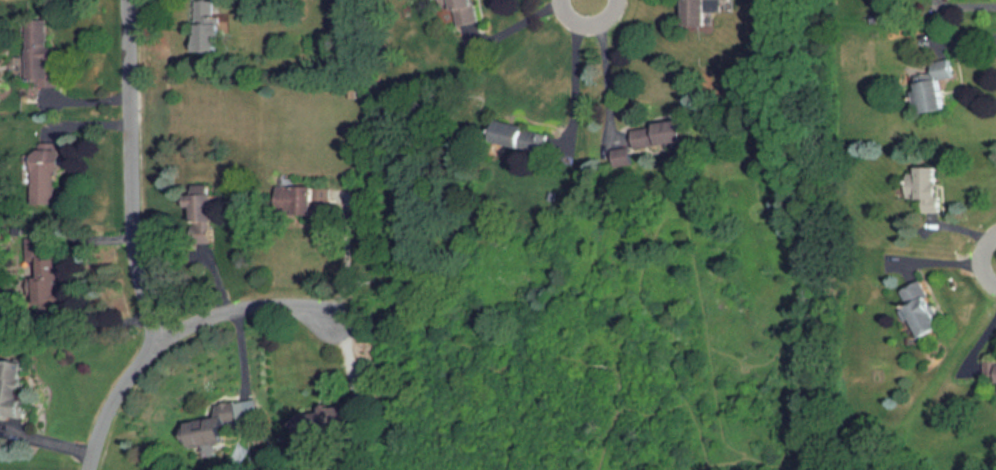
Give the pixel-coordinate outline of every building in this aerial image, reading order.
[(196,0),(197,55),(223,54),(223,0),(196,0)] [(477,24),(473,0),(451,0),(455,27),(477,24)] [(688,27),(713,27),(713,12),(733,12),(733,0),(688,0),(688,27)] [(29,23),(28,81),(53,82),(54,23),(29,23)] [(949,110),(943,80),(955,78),(952,59),(932,63),(934,78),(918,81),(924,114),(949,110)] [(634,129),(636,150),(692,143),(690,123),(634,129)] [(629,144),(612,147),(615,163),(632,160),(629,144)] [(942,213),(942,168),(918,168),(918,175),(909,174),(909,200),(923,200),(923,213),(942,213)] [(316,188),(284,188),(284,215),(316,215),(316,188)] [(219,227),(218,195),(193,195),(194,238),(213,237),(212,227),(219,227)] [(902,290),(924,337),(947,326),(925,279),(902,290)] [(5,360),(2,384),(0,384),(0,419),(25,422),(33,363),(5,360)] [(238,399),(215,404),(218,414),(187,421),(194,455),(247,443),(238,399)] [(326,411),(300,412),(302,443),(331,442),(331,426),(352,425),(352,402),(326,403),(326,411)]
